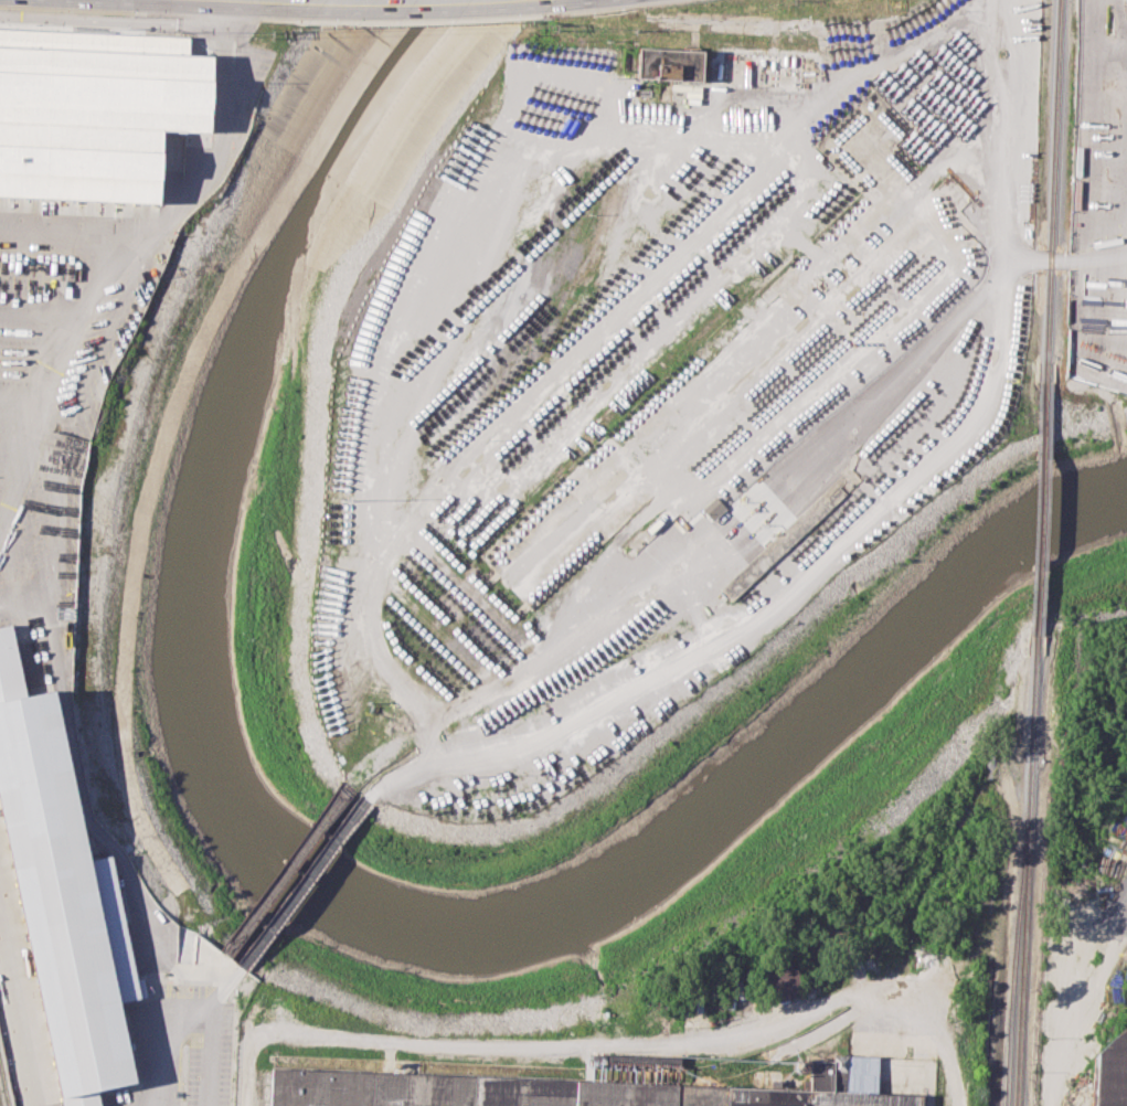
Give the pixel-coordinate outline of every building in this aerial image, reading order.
[(151,198),(0,192),(0,24),(185,30),(185,44),(202,45),(202,119),(155,119),(151,198)] [(636,45),(704,49),(702,82),(634,78),(636,45)] [(710,517),(722,503),(713,496),(701,509),(710,517)] [(62,1096),(0,805),(0,702),(52,690),(135,1081),(62,1096)] [(1092,1055),(1126,1025),(1126,1105),(1090,1105),(1092,1055)] [(921,1094),(920,1105),(269,1105),(270,1067),(810,1089),(811,1059),(834,1060),(833,1091),(921,1094)]
